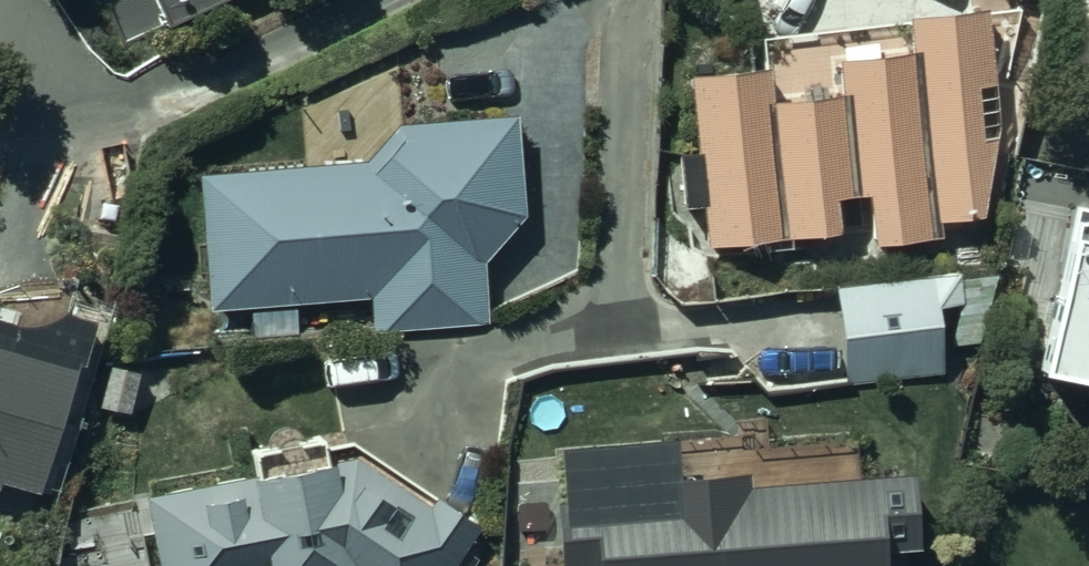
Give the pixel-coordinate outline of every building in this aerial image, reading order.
[(124,43),(163,25),(169,38),(252,0),(104,0),(124,43)] [(998,230),(981,31),(903,40),(907,73),(837,82),(841,116),(770,125),(766,88),(689,97),(708,259),(836,244),(832,215),(868,211),(874,257),(926,251),(925,238),(998,230)] [(519,228),(511,130),(395,137),(363,175),(200,188),(210,317),(369,304),(373,339),(485,333),(481,271),(519,228)] [(1074,211),(1041,387),(1088,396),(1088,214),(1074,211)] [(941,376),(929,296),(835,304),(842,387),(941,376)] [(86,346),(64,340),(63,341),(61,342),(60,343),(58,343),(57,344),(55,345),(54,345),(52,346),(50,346),(49,347),(47,347),(46,348),(44,348),(42,349),(41,349),(39,349),(37,350),(36,350),(34,350),(32,350),(31,350),(29,350),(27,350),(26,350),(24,350),(22,350),(21,350),(19,350),(17,349),(16,349),(14,349),(12,349),(11,348),(9,348),(7,347),(0,345),(0,495),(38,506),(86,346)] [(882,561),(918,559),(913,491),(748,504),(747,491),(668,497),(664,450),(592,456),(598,528),(552,532),(555,565),(882,565),(882,561)] [(148,509),(158,565),(461,565),(477,545),(437,518),(428,530),(351,478),(323,483),(325,495),(249,509),(247,494),(148,509)]
